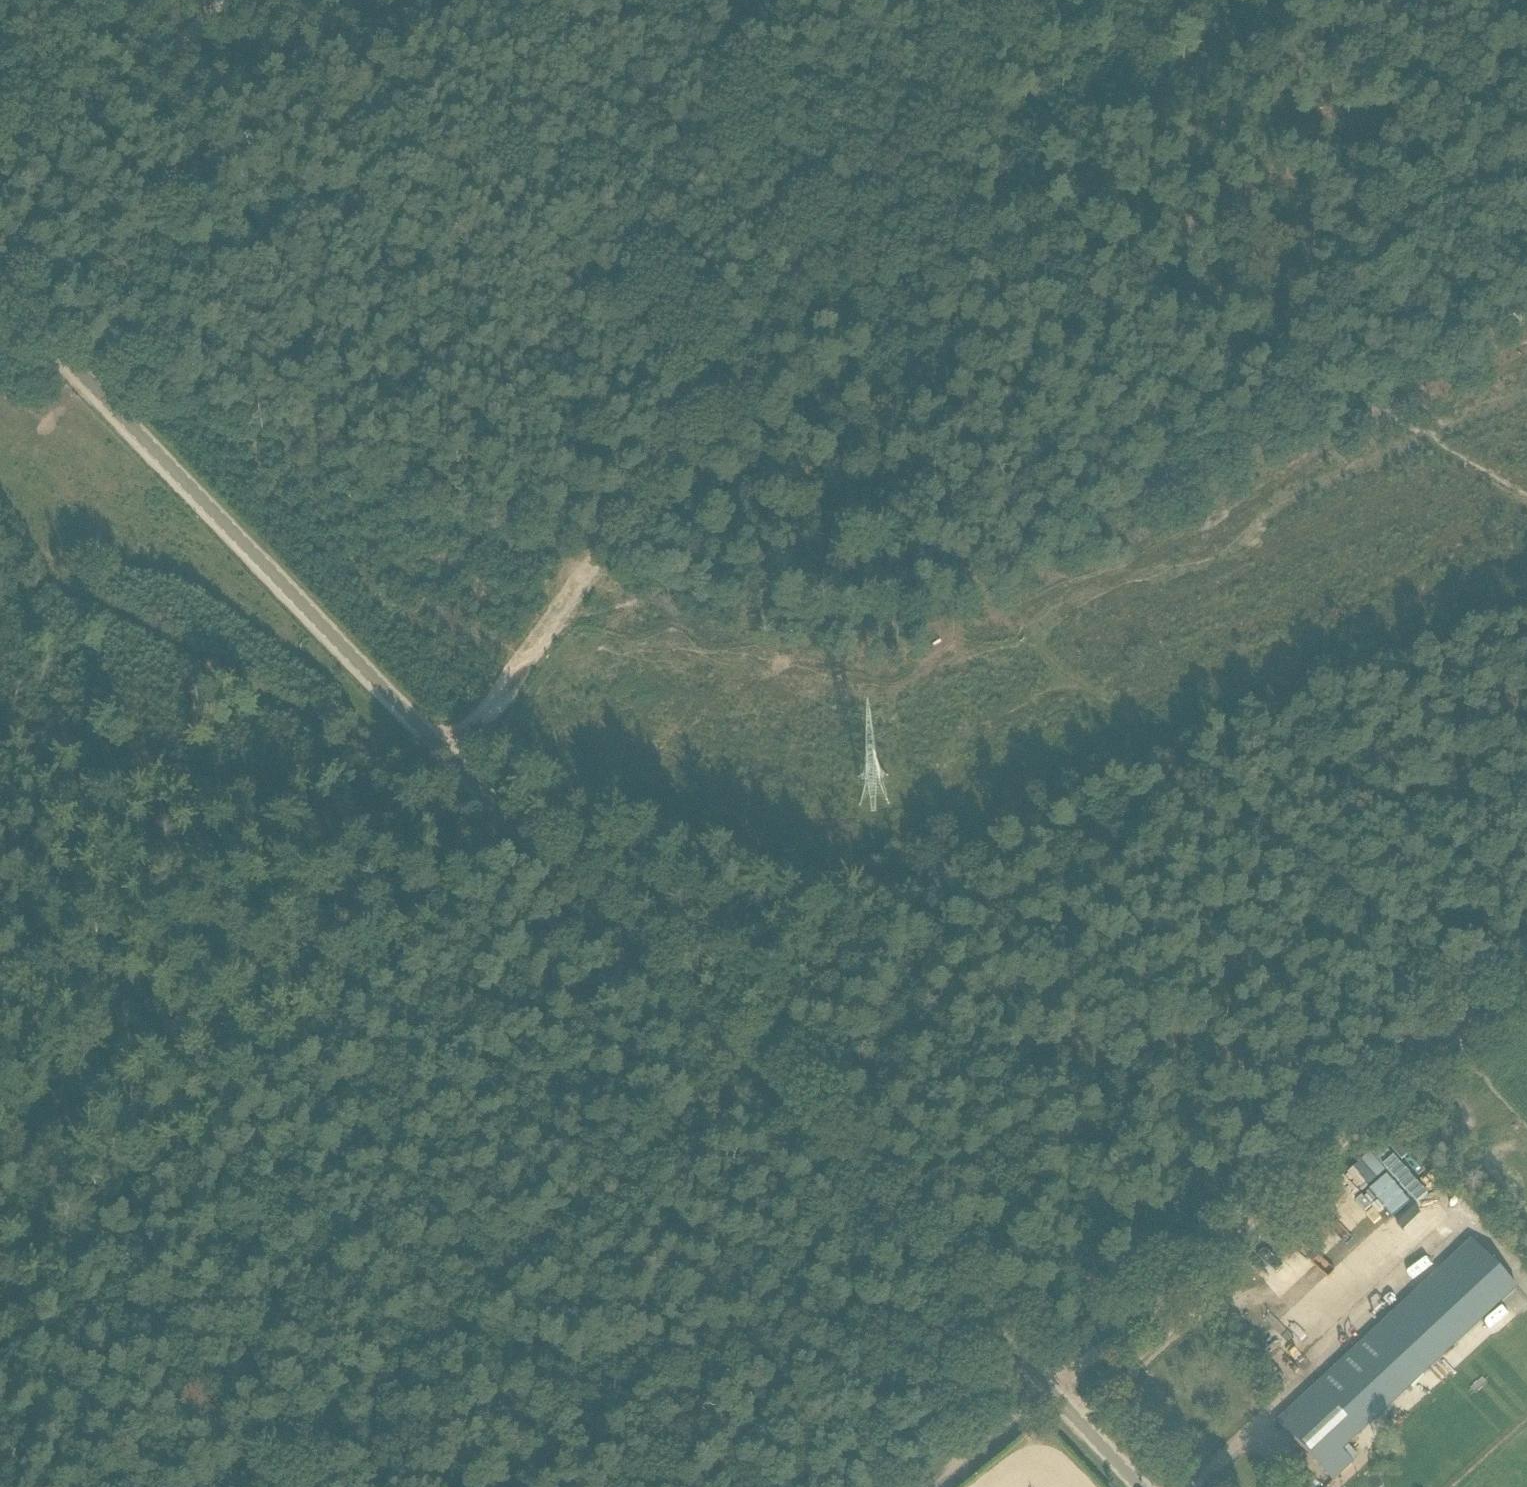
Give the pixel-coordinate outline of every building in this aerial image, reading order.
[(1375,1185),(1395,1206),(1411,1192),(1400,1181),(1418,1164),(1400,1145),(1383,1161),(1391,1170),(1375,1185)] [(1511,1229),(1503,1220),(1491,1231),(1500,1240),(1511,1229)] [(1344,1452),(1518,1289),(1472,1240),(1277,1422),(1333,1482),(1354,1462),(1344,1452)]
